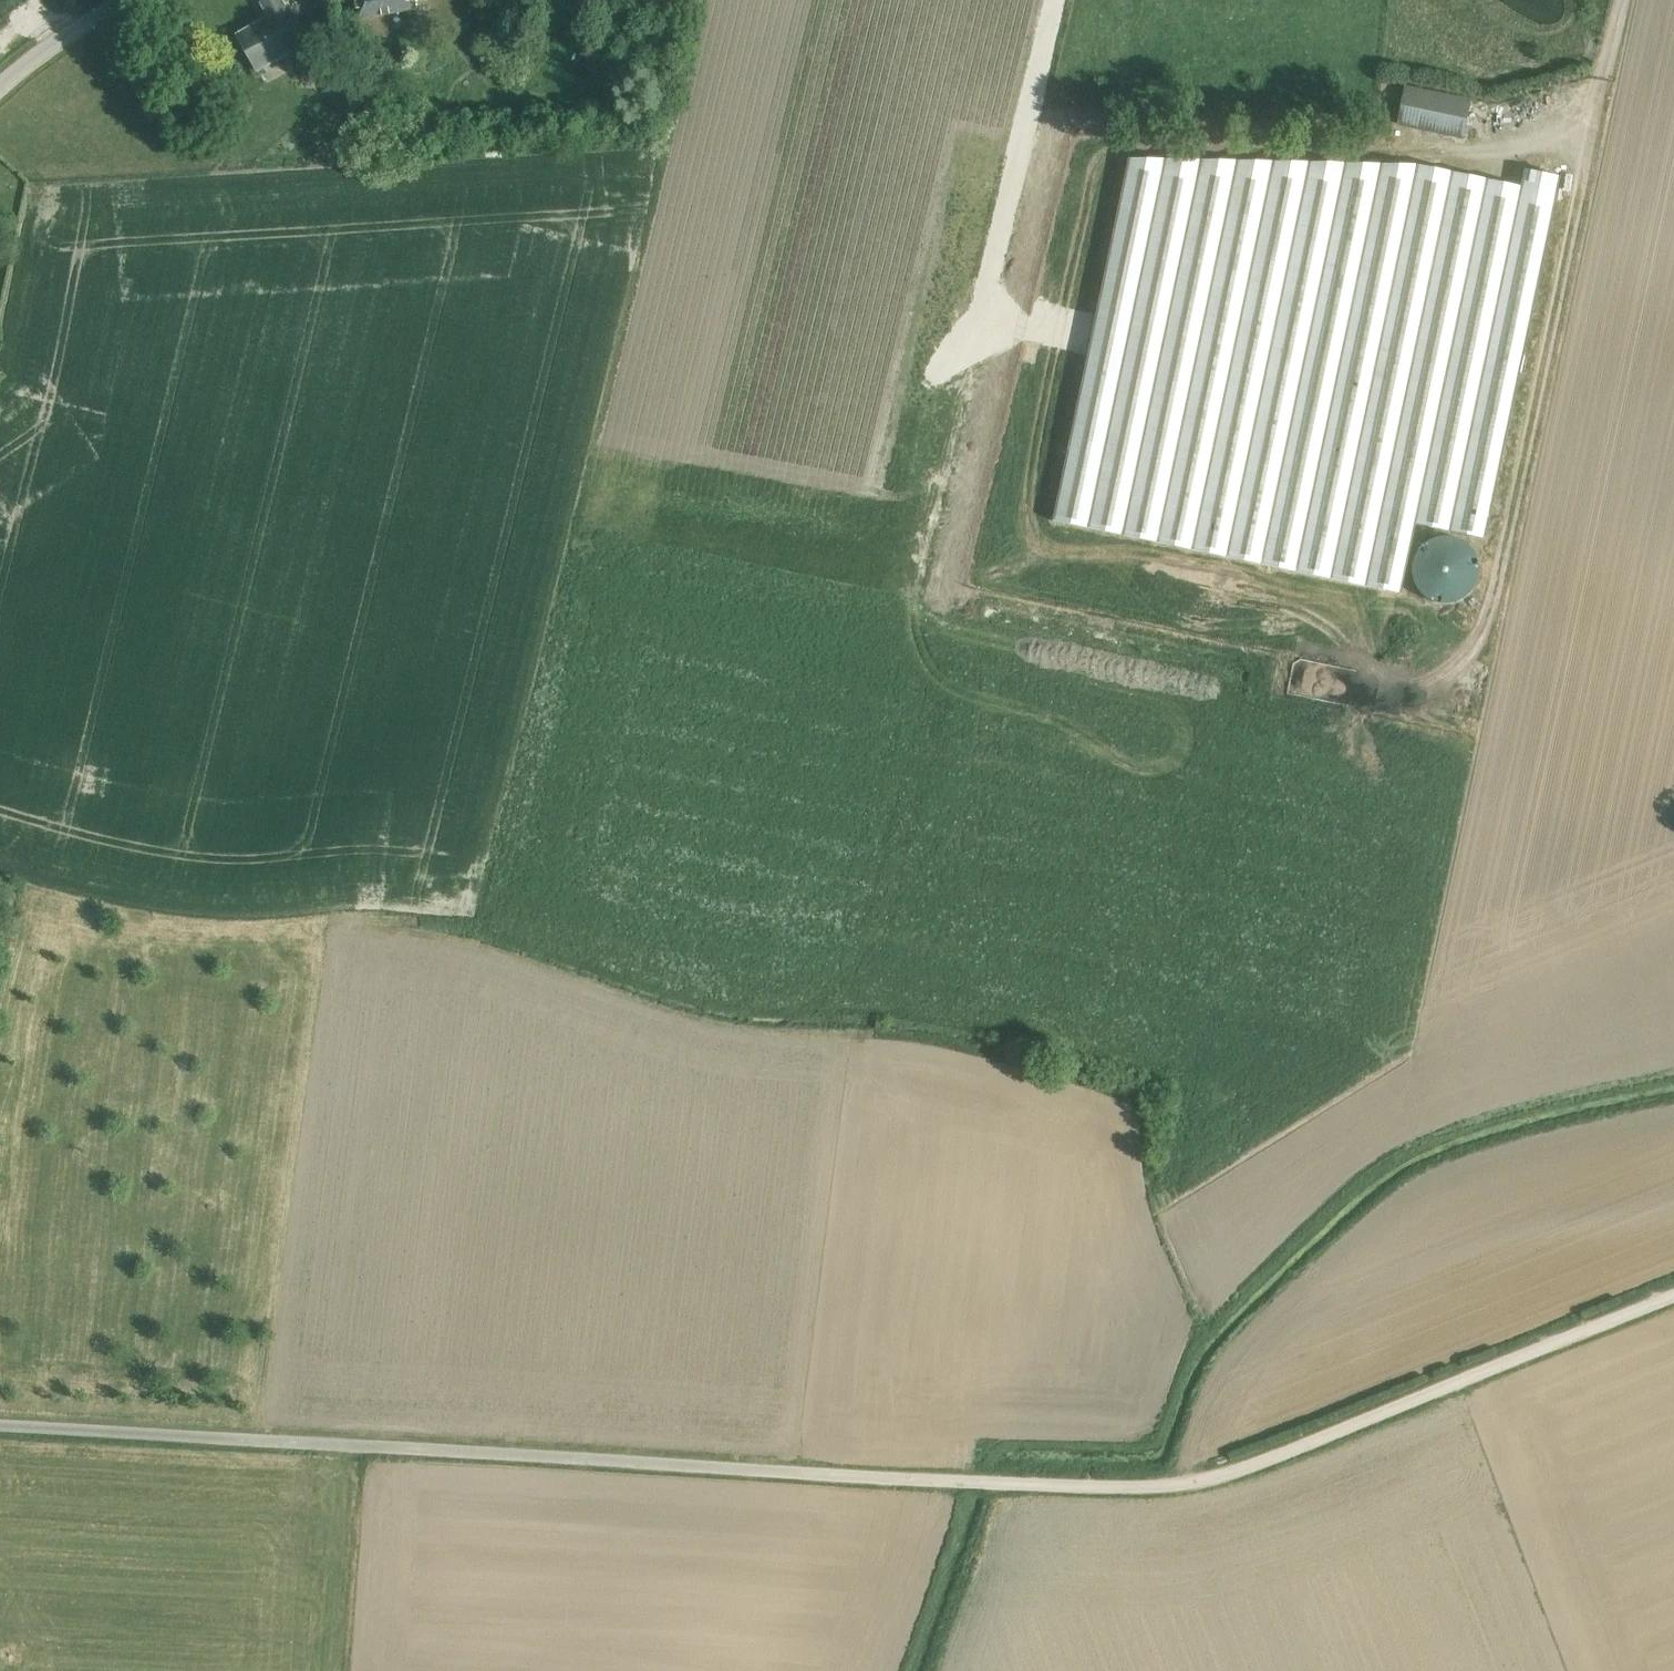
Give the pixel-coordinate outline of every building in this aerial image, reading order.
[(308,41),(290,5),(288,6),(284,0),(268,0),(263,3),(270,16),(239,34),(256,69),(308,41)] [(362,17),(412,9),(411,0),(359,0),(362,17)] [(668,8),(670,0),(628,0),(668,8)] [(1470,102),(1405,89),(1397,123),(1463,137),(1470,102)] [(1130,158),(1054,520),(1402,593),(1417,523),(1486,538),(1562,177),(1526,169),(1522,186),(1419,165),(1130,158)] [(1414,579),(1415,580),(1415,581),(1415,582),(1416,583),(1416,584),(1417,585),(1417,586),(1418,587),(1418,588),(1419,589),(1419,590),(1420,591),(1421,591),(1421,592),(1422,593),(1423,594),(1424,595),(1425,595),(1425,596),(1426,597),(1427,597),(1428,598),(1429,599),(1430,599),(1431,600),(1432,600),(1433,601),(1434,601),(1435,602),(1436,602),(1437,602),(1438,603),(1439,603),(1440,603),(1441,603),(1442,603),(1443,604),(1444,604),(1445,604),(1447,604),(1448,604),(1449,604),(1450,604),(1451,604),(1452,603),(1454,603),(1455,603),(1456,603),(1457,602),(1458,602),(1459,602),(1460,601),(1461,601),(1462,600),(1463,600),(1464,599),(1465,599),(1466,598),(1467,598),(1467,597),(1468,596),(1469,596),(1470,595),(1471,594),(1472,593),(1473,592),(1474,591),(1474,590),(1475,589),(1476,588),(1476,587),(1477,586),(1477,585),(1478,584),(1478,583),(1479,582),(1479,581),(1479,580),(1480,579),(1480,578),(1480,577),(1481,576),(1481,575),(1481,574),(1481,573),(1481,572),(1481,571),(1481,570),(1481,568),(1481,567),(1481,566),(1481,565),(1481,564),(1480,563),(1480,562),(1480,561),(1480,560),(1479,559),(1479,558),(1478,557),(1478,556),(1478,555),(1477,554),(1477,553),(1476,552),(1475,551),(1475,550),(1474,549),(1473,548),(1473,547),(1472,547),(1471,546),(1470,545),(1470,544),(1469,544),(1468,543),(1467,542),(1466,542),(1465,541),(1464,540),(1463,540),(1462,539),(1461,539),(1460,539),(1459,538),(1458,538),(1457,537),(1456,537),(1455,537),(1454,537),(1453,536),(1452,536),(1451,536),(1450,536),(1449,536),(1448,536),(1447,536),(1446,536),(1445,536),(1444,536),(1443,536),(1442,536),(1441,536),(1440,537),(1438,537),(1437,537),(1436,538),(1435,538),(1434,538),(1433,539),(1432,539),(1431,540),(1430,540),(1429,541),(1428,541),(1428,542),(1427,543),(1426,543),(1425,544),(1424,545),(1423,545),(1423,546),(1422,547),(1421,548),(1420,549),(1420,550),(1419,550),(1418,551),(1418,552),(1417,553),(1417,554),(1416,555),(1416,556),(1415,557),(1415,558),(1415,559),(1414,560),(1414,561),(1414,563),(1414,564),(1413,565),(1413,566),(1413,567),(1413,568),(1413,569),(1413,570),(1413,571),(1413,572),(1413,573),(1413,574),(1414,576),(1414,577),(1414,578),(1414,579)]
